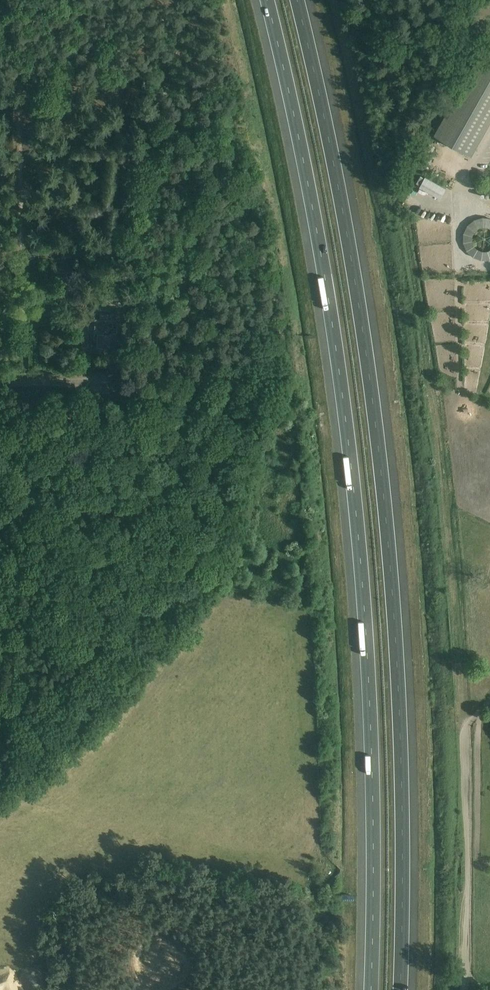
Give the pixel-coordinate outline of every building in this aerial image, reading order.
[(435,135),(471,156),(489,123),(489,49),(485,46),(435,135)] [(413,205),(418,199),(413,196),(409,201),(413,205)] [(406,205),(404,212),(410,214),(412,207),(406,205)] [(95,319),(94,329),(93,339),(96,340),(96,347),(109,347),(110,340),(116,341),(117,320),(109,320),(109,314),(103,314),(103,319),(95,319)]
